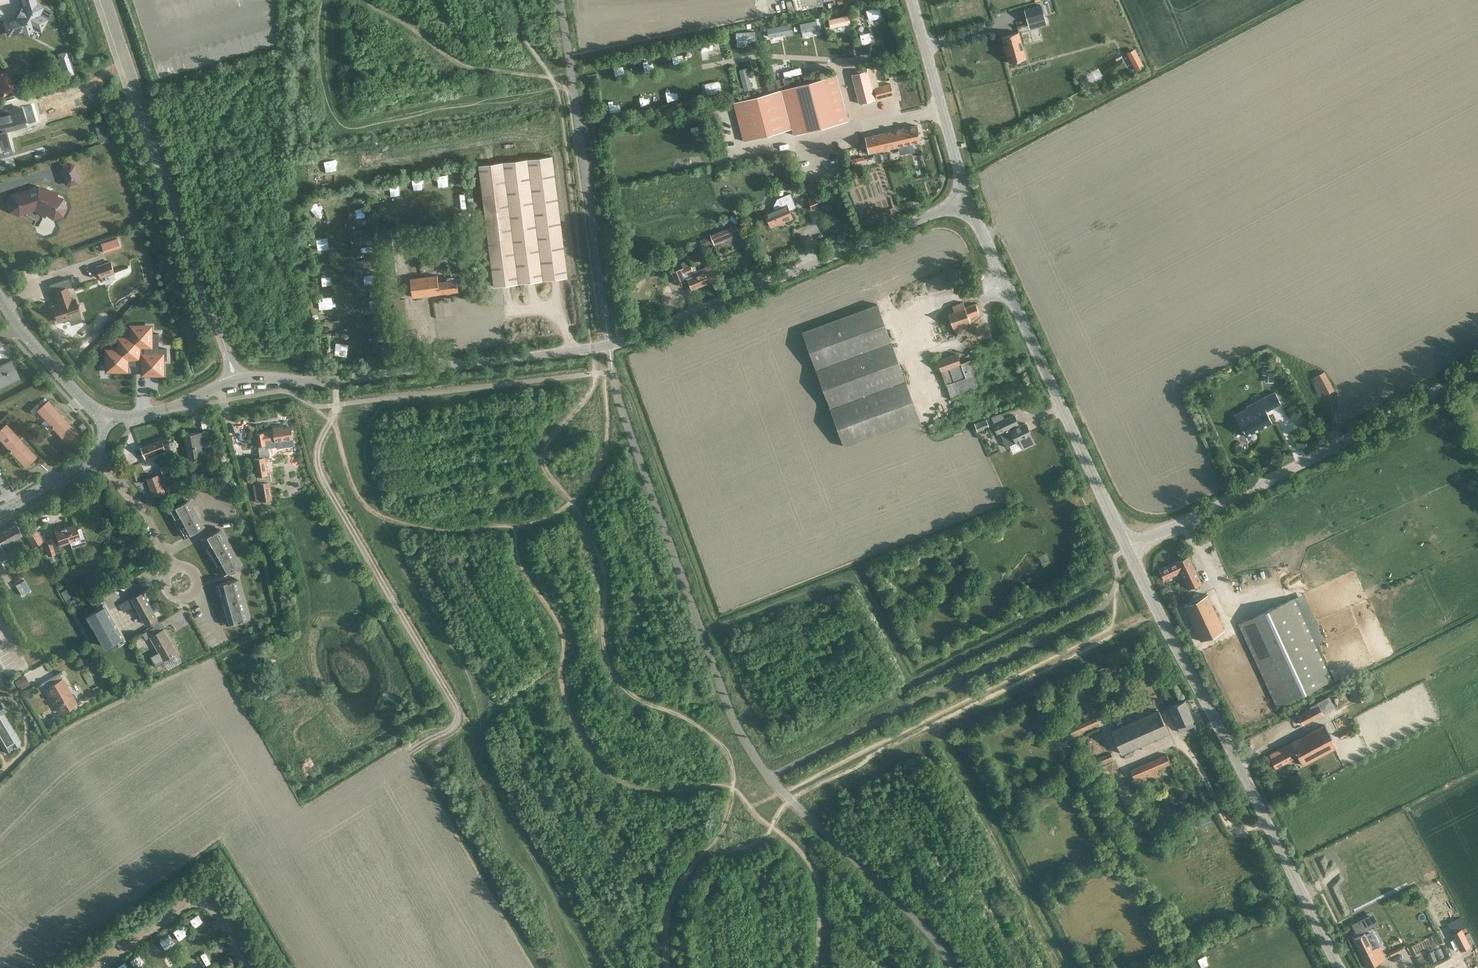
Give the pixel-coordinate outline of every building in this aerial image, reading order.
[(27,33),(31,25),(40,30),(46,19),(37,14),(41,6),(32,2),(33,0),(21,0),(22,2),(25,4),(23,9),(21,7),(16,15),(19,16),(16,21),(13,19),(7,21),(5,25),(7,31),(10,33),(17,31),(18,28),(27,33)] [(795,10),(823,3),(822,0),(793,0),(795,10)] [(1044,18),(1040,4),(1024,9),(1028,22),(1044,18)] [(1018,31),(1001,36),(1009,62),(1025,58),(1018,31)] [(893,95),(890,83),(879,85),(876,73),(878,72),(876,66),(867,68),(867,71),(852,74),(859,103),(893,95)] [(744,141),(793,128),(794,133),(847,119),(835,74),(733,102),(744,141)] [(0,87),(0,92),(2,95),(11,90),(13,94),(19,90),(12,80),(0,87)] [(96,126),(100,139),(108,137),(104,124),(96,126)] [(916,125),(865,136),(869,152),(920,141),(916,125)] [(567,277),(551,149),(477,158),(494,286),(567,277)] [(862,156),(851,159),(852,164),(864,161),(862,156)] [(78,179),(73,164),(70,163),(62,166),(61,168),(66,183),(68,184),(76,181),(78,179)] [(53,216),(60,213),(64,206),(61,198),(54,195),(49,197),(47,192),(37,186),(29,189),(26,196),(19,192),(11,195),(7,202),(10,210),(17,214),(25,211),(29,204),(39,209),(44,207),(45,212),(53,216)] [(826,190),(807,198),(812,209),(830,201),(826,190)] [(788,209),(795,206),(790,193),(780,197),(783,205),(765,213),(771,226),(792,218),(788,209)] [(713,242),(714,244),(742,232),(738,222),(710,234),(710,235),(699,240),(702,247),(713,242)] [(406,237),(408,248),(430,245),(429,235),(406,237)] [(120,246),(118,238),(101,243),(104,252),(120,246)] [(688,259),(680,263),(685,274),(692,271),(690,266),(691,265),(688,259)] [(110,261),(96,266),(100,277),(114,272),(110,261)] [(691,289),(715,278),(710,265),(691,273),(692,276),(687,278),(691,289)] [(680,268),(671,272),(676,284),(685,281),(680,268)] [(413,297),(458,291),(457,279),(454,280),(454,276),(446,277),(447,280),(438,281),(437,275),(410,278),(413,297)] [(70,299),(66,287),(54,291),(58,303),(52,305),(57,321),(79,313),(74,298),(70,299)] [(968,317),(980,313),(976,303),(965,307),(963,301),(952,305),(954,311),(948,313),(953,328),(970,321),(968,317)] [(877,304),(802,331),(843,445),(919,418),(877,304)] [(136,357),(143,357),(143,373),(162,373),(162,359),(167,359),(167,348),(158,348),(158,333),(150,333),(150,326),(131,326),(131,338),(124,338),(124,343),(119,343),(119,350),(107,350),(107,365),(112,365),(112,369),(126,369),(126,365),(136,364),(136,357)] [(937,360),(941,371),(951,397),(981,385),(972,359),(960,364),(957,353),(937,360)] [(1,363),(9,381),(18,376),(10,359),(1,363)] [(1,363),(0,364),(0,383),(1,385),(9,381),(1,363)] [(1330,389),(1320,371),(1306,378),(1315,395),(1320,392),(1321,394),(1330,389)] [(1234,414),(1245,435),(1271,422),(1266,410),(1280,403),(1274,391),(1246,406),(1247,408),(1234,414)] [(37,410),(51,426),(62,417),(47,400),(37,410)] [(1014,425),(1018,423),(1014,414),(1004,419),(1001,412),(989,417),(997,433),(999,432),(1006,447),(1020,441),(1023,448),(1035,442),(1025,423),(1015,427),(1014,425)] [(62,417),(51,426),(66,442),(77,433),(62,417)] [(20,441),(5,424),(0,429),(0,440),(10,450),(20,441)] [(276,440),(293,437),(291,426),(283,427),(283,425),(273,427),(274,431),(264,432),(256,434),(258,445),(266,444),(266,443),(276,442),(276,440)] [(189,456),(211,452),(207,430),(185,435),(189,456)] [(147,456),(165,450),(161,439),(141,446),(146,459),(148,459),(147,456)] [(35,457),(20,441),(10,450),(24,466),(35,457)] [(265,456),(270,455),(268,447),(259,449),(260,457),(254,458),(257,476),(268,474),(265,456)] [(172,462),(160,467),(162,472),(173,467),(172,462)] [(147,478),(154,497),(165,492),(159,474),(147,478)] [(257,501),(264,500),(272,499),(269,481),(261,482),(254,483),(257,501)] [(175,519),(193,509),(188,500),(170,510),(175,519)] [(180,528),(198,518),(193,509),(175,519),(180,528)] [(198,518),(180,528),(185,537),(203,527),(198,518)] [(53,528),(57,541),(51,543),(46,544),(48,551),(53,550),(54,553),(61,551),(59,545),(70,541),(72,547),(85,543),(80,528),(77,530),(75,524),(62,529),(61,525),(53,528)] [(7,558),(1,546),(21,535),(16,525),(0,533),(0,558),(1,561),(7,558)] [(202,539),(207,548),(225,538),(220,529),(202,539)] [(36,530),(26,536),(32,546),(42,540),(36,530)] [(212,557),(230,547),(225,538),(207,548),(212,557)] [(212,557),(217,566),(235,556),(230,547),(212,557)] [(1158,569),(1163,579),(1180,571),(1188,588),(1201,582),(1188,555),(1158,569)] [(235,556),(217,566),(222,575),(240,565),(235,556)] [(29,582),(33,589),(42,583),(38,577),(29,582)] [(221,594),(241,589),(238,579),(218,584),(221,594)] [(241,589),(221,594),(223,604),(244,599),(241,589)] [(61,593),(69,609),(75,606),(66,590),(61,593)] [(140,611),(151,604),(143,591),(120,604),(124,611),(136,605),(140,611)] [(1183,604),(1201,640),(1224,629),(1207,593),(1183,604)] [(1277,705),(1330,682),(1313,643),(1323,639),(1303,594),(1239,623),(1277,705)] [(244,599),(223,604),(226,614),(246,609),(244,599)] [(151,604),(140,611),(147,624),(158,617),(151,604)] [(107,646),(123,637),(105,605),(89,615),(107,646)] [(246,609),(226,614),(228,624),(249,619),(246,609)] [(151,636),(163,658),(164,660),(178,653),(164,628),(157,632),(154,627),(143,633),(147,639),(151,636)] [(58,673),(43,682),(60,712),(76,703),(58,673)] [(1355,702),(1366,697),(1357,681),(1347,686),(1355,702)] [(1177,727),(1194,720),(1185,700),(1168,707),(1171,714),(1170,715),(1172,720),(1174,719),(1177,727)] [(1304,724),(1323,715),(1317,703),(1310,707),(1312,709),(1299,716),(1304,724)] [(4,751),(19,742),(2,712),(0,709),(0,744),(4,751)] [(1111,730),(1121,753),(1168,732),(1158,709),(1111,730)] [(1068,727),(1070,733),(1096,722),(1094,716),(1068,727)] [(1275,769),(1281,765),(1297,757),(1302,766),(1336,748),(1324,725),(1269,755),(1271,758),(1270,758),(1275,769)] [(1339,733),(1341,737),(1352,731),(1350,727),(1339,733)] [(1114,759),(1113,759),(1110,751),(1099,756),(1102,764),(1092,768),(1095,775),(1117,766),(1114,759)] [(1169,762),(1165,753),(1130,768),(1134,777),(1131,778),(1136,789),(1145,786),(1143,781),(1159,774),(1156,768),(1169,762)] [(1368,965),(1385,957),(1379,944),(1372,947),(1365,932),(1369,929),(1367,925),(1359,928),(1361,933),(1354,937),(1368,965)] [(1461,928),(1452,932),(1460,950),(1470,945),(1461,928)]
